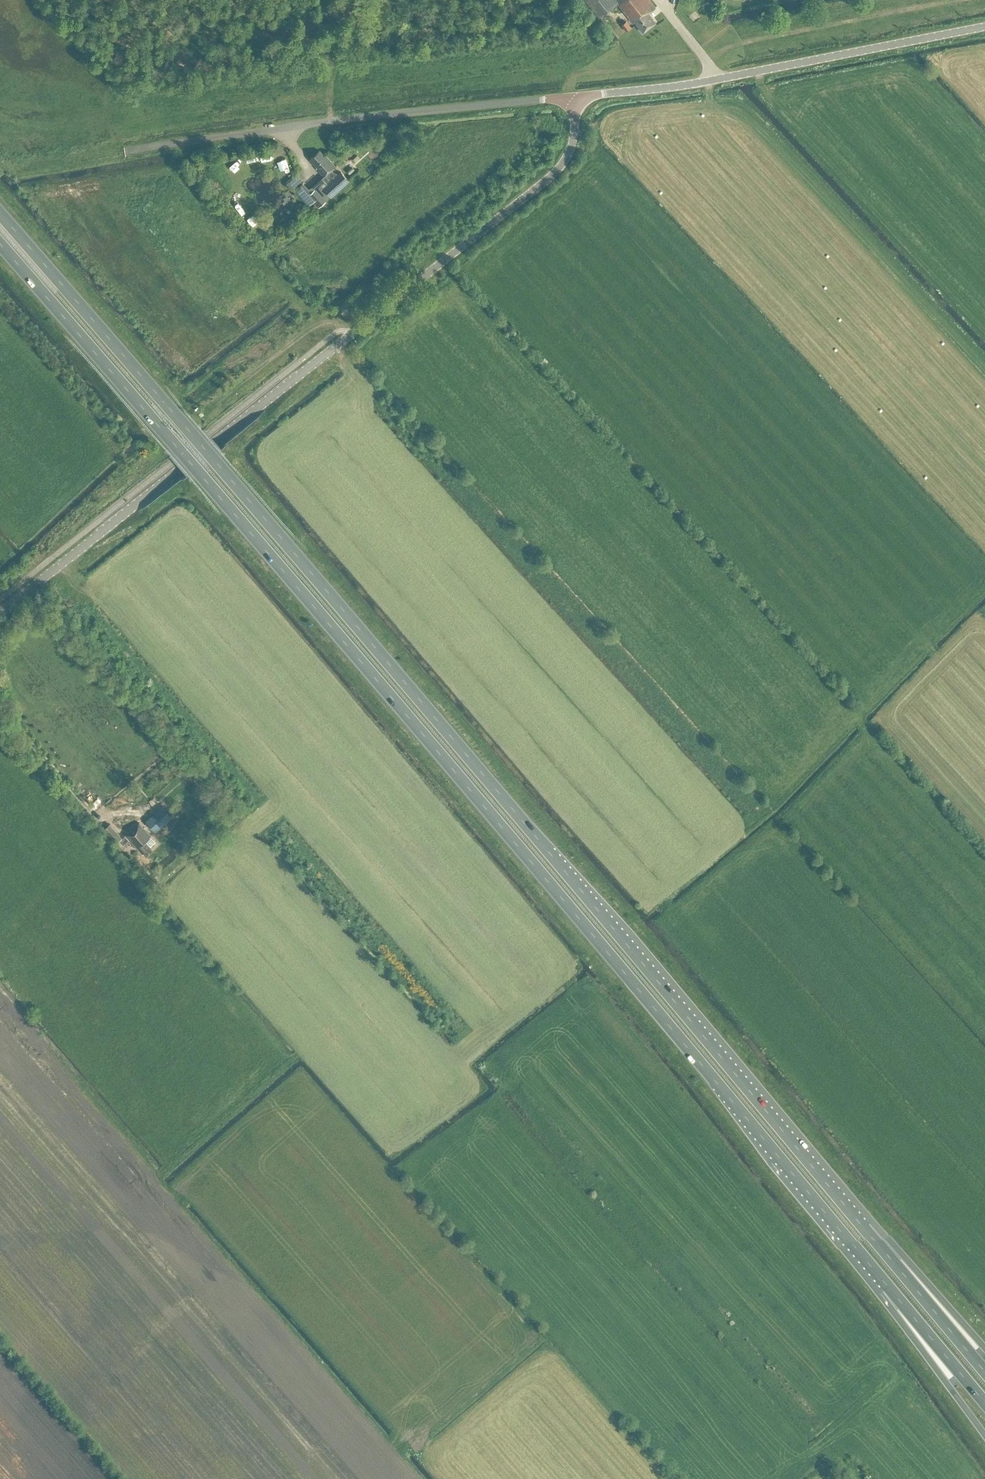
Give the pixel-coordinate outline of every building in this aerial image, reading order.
[(650,0),(585,0),(599,18),(618,4),(633,23),(635,21),(643,32),(656,22),(648,13),(655,7),(650,0)] [(616,27),(620,36),(634,30),(630,21),(616,27)] [(379,146),(371,154),(375,158),(383,150),(379,146)] [(316,187),(327,199),(330,195),(331,196),(350,180),(340,170),(338,172),(333,171),(332,170),(337,166),(326,154),(325,155),(320,149),(309,159),(317,167),(316,168),(323,176),(313,185),(309,187),(312,190),(316,187)] [(319,206),(327,199),(316,187),(312,190),(308,193),(319,206)] [(157,751),(161,756),(174,745),(170,741),(157,751)] [(215,791),(211,786),(203,793),(208,798),(215,791)] [(101,806),(90,794),(85,798),(108,824),(116,817),(104,803),(101,806)] [(163,804),(146,820),(156,831),(173,815),(163,804)] [(145,854),(152,848),(150,846),(156,841),(139,822),(125,834),(142,853),(143,852),(145,854)] [(116,842),(122,837),(110,823),(104,828),(116,842)]
